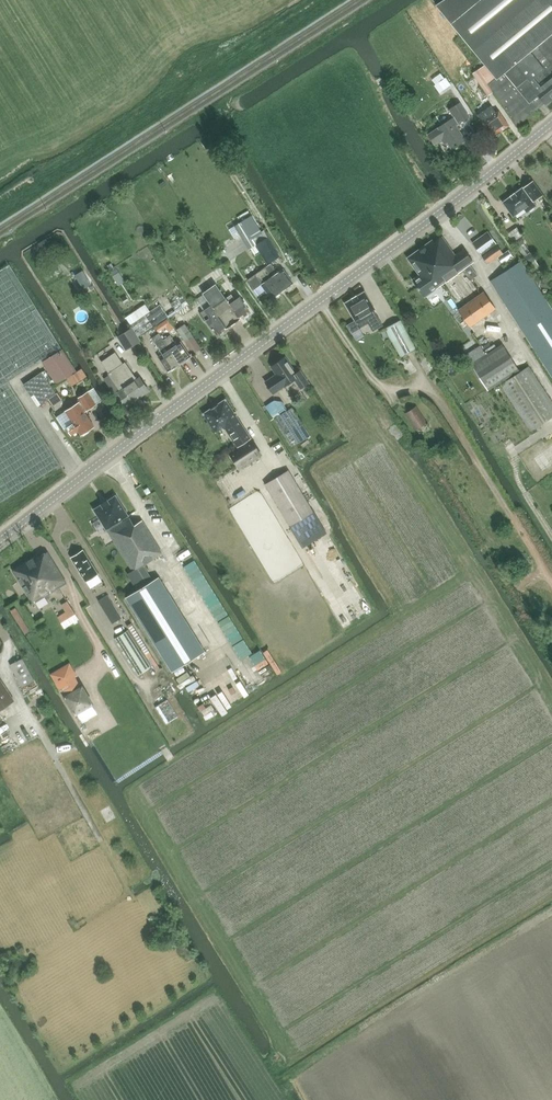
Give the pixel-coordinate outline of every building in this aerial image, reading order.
[(492,73),(496,78),(488,85),(493,92),(510,117),(517,125),(537,109),(533,106),(531,107),(525,97),(528,95),(525,91),(551,69),(551,0),(443,0),(436,5),(484,64),(492,73)] [(492,73),(484,64),(472,72),(488,95),(493,92),(488,85),(496,78),(492,73)] [(525,91),(528,95),(525,97),(531,107),(533,106),(537,109),(544,103),(546,105),(551,100),(551,69),(525,91)] [(446,78),(439,82),(444,90),(451,85),(446,78)] [(438,128),(428,135),(434,144),(444,137),(452,149),(466,140),(456,125),(469,117),(460,102),(448,110),(453,117),(438,128)] [(489,117),(482,122),(492,137),(509,126),(499,110),(496,112),(492,106),(485,111),(489,117)] [(543,194),(533,181),(524,188),(523,187),(503,202),(513,216),(524,208),(527,211),(535,205),(533,201),(543,194)] [(237,226),(231,229),(238,241),(244,238),(237,226)] [(517,228),(507,235),(512,243),(522,235),(517,228)] [(263,230),(245,241),(250,249),(256,245),(268,237),(263,230)] [(472,242),(487,264),(503,253),(488,231),(472,242)] [(279,256),(268,237),(256,245),(267,264),(279,256)] [(433,240),(407,258),(419,275),(413,280),(425,297),(463,270),(470,280),(477,275),(470,264),(473,262),(464,249),(455,255),(442,237),(435,242),(433,240)] [(50,245),(46,239),(39,243),(42,250),(50,245)] [(218,252),(227,260),(238,249),(229,240),(218,252)] [(498,257),(502,264),(513,256),(508,250),(498,257)] [(529,265),(535,260),(536,260),(530,252),(523,257),(528,265),(529,265)] [(535,260),(529,265),(532,270),(538,265),(535,260)] [(551,377),(551,309),(521,261),(490,281),(551,377)] [(265,267),(282,290),(293,283),(283,268),(278,272),(271,263),(265,267)] [(60,465),(8,382),(42,361),(63,348),(10,264),(0,270),(0,503),(60,465)] [(282,290),(265,267),(248,280),(255,289),(261,285),(271,298),(282,290)] [(91,284),(83,271),(75,275),(83,288),(91,284)] [(215,284),(203,293),(211,305),(227,328),(244,316),(246,317),(249,315),(249,313),(250,312),(240,296),(235,300),(231,294),(225,298),(215,284)] [(347,325),(352,333),(367,324),(372,332),(383,326),(374,311),(375,310),(364,291),(344,303),(355,321),(347,325)] [(461,308),(458,310),(469,326),(495,308),(484,292),(480,294),(461,308)] [(135,320),(150,310),(144,302),(130,313),(135,320)] [(201,313),(200,315),(204,320),(206,320),(216,335),(218,334),(218,335),(219,336),(224,332),(224,330),(227,328),(211,305),(200,313),(201,313)] [(401,319),(384,328),(400,358),(417,349),(401,319)] [(166,327),(163,322),(155,327),(158,332),(166,327)] [(177,329),(194,353),(201,349),(185,324),(177,329)] [(132,328),(118,337),(126,349),(140,340),(132,328)] [(159,333),(152,338),(162,354),(158,357),(168,371),(180,364),(163,340),(159,333)] [(170,335),(163,340),(180,364),(191,356),(181,342),(176,345),(170,335)] [(471,364),(488,390),(519,370),(502,344),(471,364)] [(47,381),(42,373),(24,385),(31,395),(34,393),(41,403),(56,393),(51,386),(66,377),(71,374),(77,371),(63,348),(42,361),(52,378),(47,381)] [(116,353),(102,362),(122,393),(120,394),(128,406),(149,391),(140,378),(137,381),(125,363),(123,364),(116,353)] [(300,389),(309,383),(300,371),(296,373),(286,357),(271,366),(276,374),(265,381),(273,393),(294,380),(300,389)] [(532,430),(551,417),(551,402),(529,366),(502,384),(532,430)] [(77,371),(71,374),(76,382),(86,376),(81,368),(79,369),(77,371)] [(432,385),(439,379),(434,372),(426,378),(432,385)] [(441,402),(447,399),(443,390),(437,393),(441,402)] [(66,411),(56,417),(64,429),(67,427),(72,435),(79,431),(81,434),(94,426),(85,411),(86,410),(96,404),(88,392),(79,398),(81,401),(76,405),(66,411)] [(206,416),(209,420),(210,419),(218,432),(226,427),(238,447),(252,438),(227,399),(205,412),(207,415),(206,416)] [(416,406),(404,414),(415,431),(427,423),(416,406)] [(311,435),(293,407),(275,418),(293,447),(311,435)] [(252,441),(231,455),(239,467),(260,454),(252,441)] [(288,470),(265,484),(302,545),(325,531),(288,470)] [(102,504),(94,509),(108,532),(111,530),(117,539),(135,527),(134,525),(129,518),(122,523),(121,521),(128,516),(116,495),(107,501),(107,500),(102,504)] [(148,507),(153,515),(158,512),(154,504),(148,507)] [(117,539),(114,541),(133,571),(143,565),(162,553),(142,520),(134,525),(135,527),(117,539)] [(72,558),(86,581),(98,574),(83,550),(72,558)] [(13,570),(33,603),(66,583),(48,552),(39,557),(38,555),(13,570)] [(137,590),(126,597),(172,671),(205,651),(159,577),(153,580),(143,565),(133,571),(128,574),(137,590)] [(99,600),(113,623),(121,618),(107,595),(99,600)] [(59,614),(62,620),(76,613),(69,599),(62,602),(66,610),(59,614)] [(113,637),(137,675),(151,666),(128,628),(113,637)] [(152,640),(141,646),(153,669),(164,663),(152,640)] [(207,662),(222,654),(219,647),(204,655),(207,662)] [(262,651),(275,674),(282,670),(269,647),(262,651)] [(11,665),(22,685),(33,679),(22,658),(11,665)] [(175,673),(183,686),(201,675),(195,664),(190,667),(189,665),(175,673)] [(219,674),(237,703),(252,694),(233,665),(219,674)] [(15,701),(0,678),(0,710),(15,701)] [(76,712),(90,703),(81,688),(66,696),(76,712)] [(222,690),(217,692),(224,707),(230,705),(222,690)] [(207,696),(193,698),(195,710),(201,709),(202,717),(217,715),(214,694),(207,695),(207,696)] [(100,810),(108,822),(120,815),(112,802),(100,810)]
